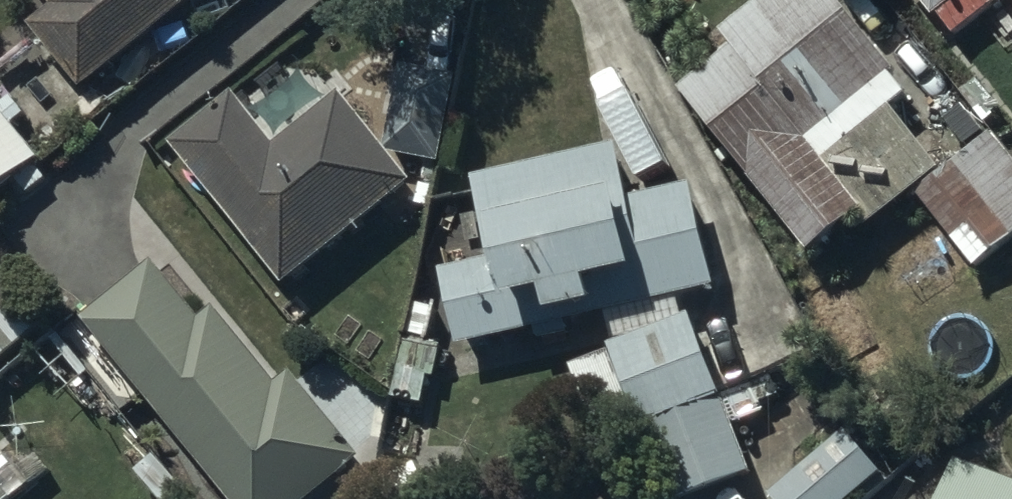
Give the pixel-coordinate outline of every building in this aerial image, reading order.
[(197,0),(49,0),(58,10),(34,30),(86,92),(197,0)] [(833,0),(771,0),(725,36),(738,52),(684,94),(814,257),(860,220),(869,231),(944,171),(895,109),(910,97),(833,0)] [(936,18),(939,16),(956,37),(1004,0),(922,0),(936,18)] [(237,95),(174,145),(289,289),(418,186),(394,155),(442,167),(462,80),(406,67),(387,147),(347,96),(280,149),(237,95)] [(17,180),(30,196),(48,181),(37,167),(43,162),(0,109),(0,194),(17,180)] [(994,134),(918,196),(978,269),(1011,242),(1011,156),(994,134)] [(446,271),(462,349),(608,314),(618,344),(611,347),(613,353),(573,367),(600,438),(641,423),(670,498),(690,498),(756,473),(694,317),(686,321),(677,298),(720,288),(696,187),(636,202),(622,145),(477,180),(492,240),(499,238),(504,257),(446,271)] [(84,316),(231,498),(314,498),(363,460),(294,374),(278,386),(216,309),(204,318),(158,261),(84,316)] [(42,334),(0,282),(0,368),(42,334)] [(847,433),(772,498),(773,498),(859,498),(885,476),(847,433)] [(50,470),(40,456),(21,471),(10,458),(0,466),(0,498),(14,498),(50,470)] [(948,498),(1011,498),(1011,483),(961,464),(948,498)]
